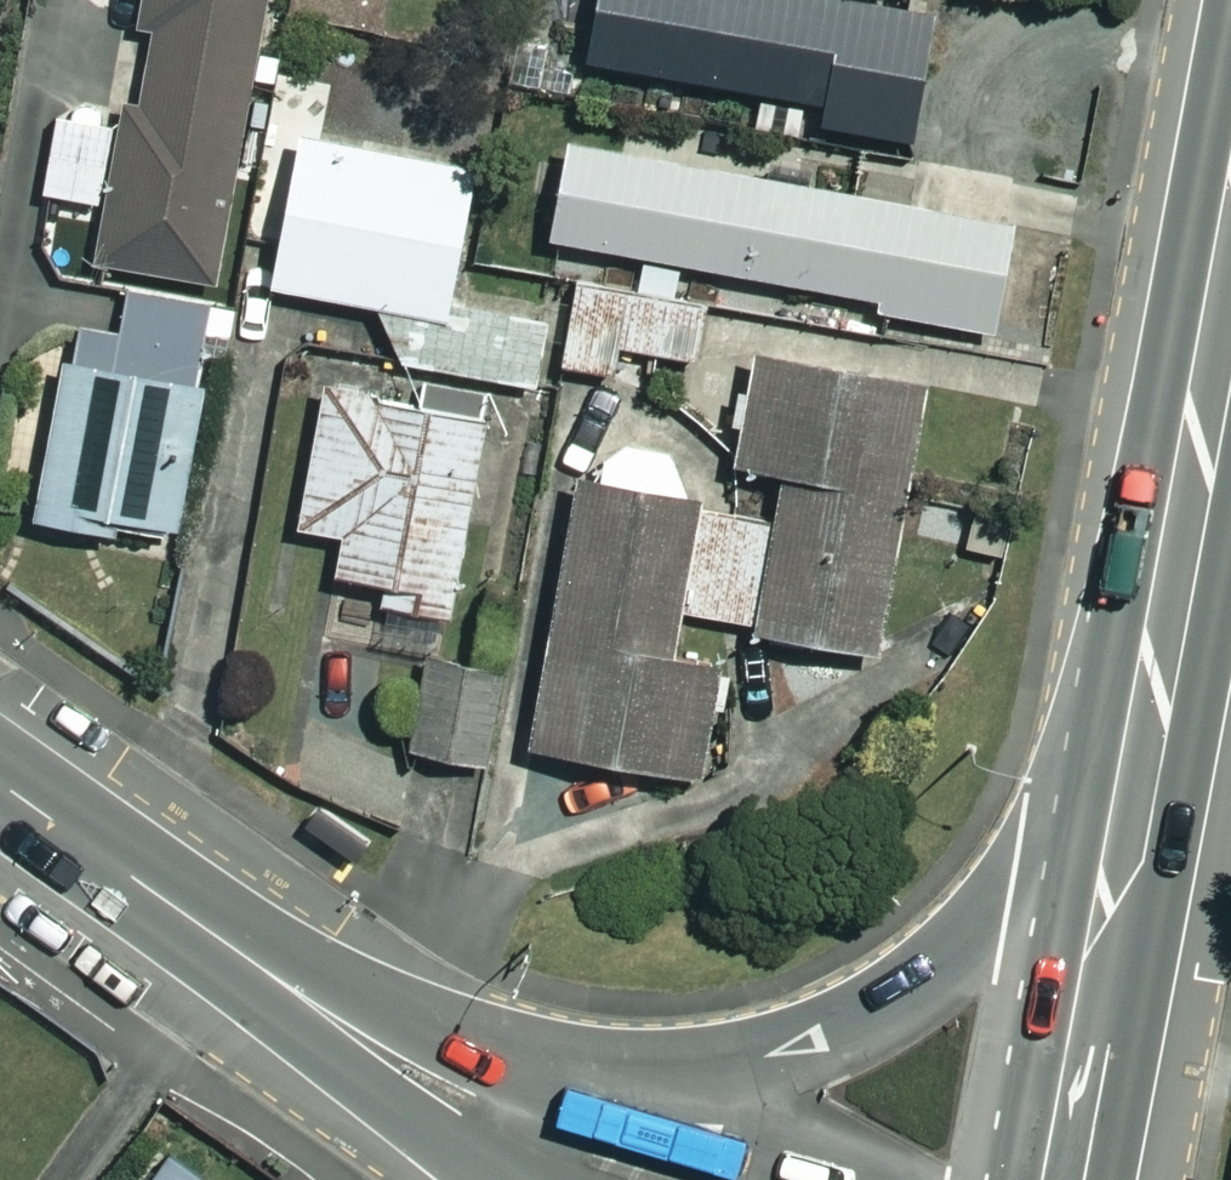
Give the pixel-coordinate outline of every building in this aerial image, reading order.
[(153,105),(121,130),(69,120),(54,196),(119,208),(108,265),(227,288),(281,0),(157,0),(150,33),(166,36),(153,105)] [(851,0),(616,0),(605,68),(840,107),(837,130),(932,145),(953,17),(851,0)] [(291,295),(389,312),(412,365),(546,389),(561,304),(473,288),(493,173),(318,142),(291,295)] [(826,188),(829,175),(783,166),(781,180),(587,143),(568,243),(893,305),(891,315),(1008,337),(1029,227),(826,188)] [(691,277),(612,259),(606,281),(596,279),(575,368),(627,380),(634,349),(703,365),(717,305),(686,298),(691,277)] [(224,307),(141,290),(131,337),(90,329),(51,526),(130,542),(133,529),(193,541),(223,391),(207,388),(224,307)] [(773,629),(771,638),(882,658),(930,388),(771,359),(765,396),(752,394),(745,434),(757,436),(751,473),(799,482),(792,523),(773,629)] [(359,542),(352,580),(404,589),(400,609),(466,621),(503,420),(340,391),(314,534),(359,542)] [(792,523),(703,507),(692,467),(662,450),(629,456),(616,467),(605,489),(593,487),(545,754),(709,783),(730,667),(687,659),(695,615),(773,629),(792,523)] [(520,679),(442,662),(422,754),(500,771),(520,679)]
